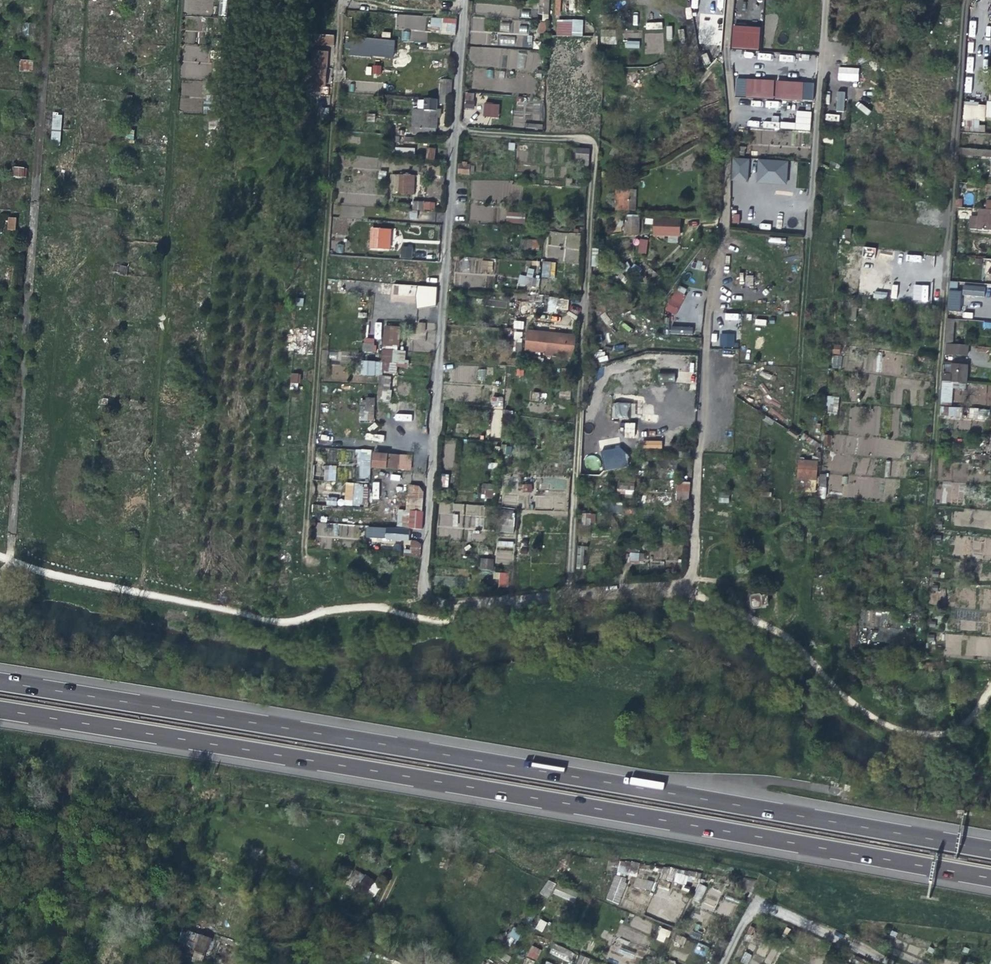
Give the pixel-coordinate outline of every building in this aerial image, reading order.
[(318,9),(334,10),(334,0),(318,0),(318,9)] [(700,7),(700,13),(714,13),(714,0),(700,0),(700,7)] [(537,21),(548,22),(549,11),(549,2),(538,1),(537,21)] [(334,36),(336,10),(334,10),(318,9),(315,8),(315,16),(317,16),(316,35),(334,36)] [(625,23),(638,23),(638,9),(625,9),(625,23)] [(404,41),(427,41),(427,15),(397,15),(397,29),(404,29),(404,41)] [(456,35),(456,18),(431,17),(430,29),(439,29),(439,34),(456,35)] [(500,22),(500,31),(510,31),(510,22),(500,22)] [(513,32),(526,33),(527,24),(514,22),(513,32)] [(732,26),(732,49),(760,49),(760,26),(732,26)] [(555,28),(555,36),(570,37),(582,37),(582,29),(555,28)] [(602,44),(616,44),(615,30),(602,30),(602,44)] [(644,33),(645,53),(664,53),(663,33),(644,33)] [(333,46),(334,36),(316,35),(315,44),(333,46)] [(515,45),(514,35),(499,36),(499,45),(515,45)] [(517,45),(531,47),(533,37),(518,35),(517,45)] [(350,56),(360,57),(360,49),(380,51),(381,41),(351,39),(350,56)] [(704,65),(710,63),(707,53),(701,55),(704,65)] [(780,54),(779,61),(793,62),(794,56),(780,54)] [(32,71),(33,59),(19,59),(19,71),(32,71)] [(372,65),(372,75),(381,75),(381,65),(372,65)] [(838,67),(837,81),(858,81),(859,67),(838,67)] [(313,68),(312,78),(316,79),(315,86),(323,87),(323,79),(324,79),(325,69),(317,68),(317,69),(313,68)] [(736,79),(735,98),(814,100),(814,81),(736,79)] [(441,95),(451,95),(452,81),(442,80),(441,95)] [(835,110),(843,111),(845,92),(837,91),(835,110)] [(465,92),(464,108),(474,108),(474,92),(465,92)] [(440,100),(439,100),(425,99),(423,128),(435,128),(437,103),(440,103),(440,100)] [(499,117),(499,104),(484,103),(483,116),(499,117)] [(795,122),(780,122),(780,129),(810,130),(811,111),(796,110),(795,122)] [(51,142),(61,142),(61,113),(51,113),(51,142)] [(863,124),(870,125),(873,115),(865,114),(863,124)] [(762,128),(778,129),(779,116),(772,116),(771,121),(762,121),(762,128)] [(970,131),(984,133),(985,128),(979,127),(979,125),(978,124),(970,124),(970,131)] [(323,134),(313,134),(312,148),(322,149),(323,134)] [(414,157),(414,148),(394,147),(394,156),(414,157)] [(426,147),(426,160),(434,160),(435,148),(426,147)] [(735,156),(747,157),(747,149),(736,148),(735,156)] [(584,165),(588,166),(589,153),(577,152),(576,161),(584,161),(584,165)] [(732,158),(731,181),(748,181),(748,158),(732,158)] [(756,160),(756,183),(787,184),(787,160),(756,160)] [(12,166),(12,177),(26,177),(26,166),(12,166)] [(458,175),(471,175),(471,167),(459,167),(458,175)] [(414,194),(414,174),(392,174),(391,193),(414,194)] [(617,189),(615,215),(628,215),(628,212),(629,191),(629,190),(617,189)] [(637,191),(629,191),(628,212),(636,212),(637,191)] [(412,209),(434,210),(435,201),(412,201),(412,209)] [(988,210),(983,209),(977,209),(976,222),(975,231),(990,232),(990,210),(988,210)] [(443,218),(443,213),(402,210),(401,222),(428,224),(429,217),(443,218)] [(525,223),(525,212),(506,212),(506,223),(525,223)] [(16,231),(16,217),(8,217),(7,230),(16,231)] [(680,218),(653,217),(652,235),(680,236),(680,218)] [(627,237),(639,237),(641,219),(628,219),(627,237)] [(968,230),(975,231),(976,222),(969,221),(968,230)] [(387,229),(379,229),(377,250),(386,251),(387,229)] [(579,261),(580,233),(548,232),(548,260),(579,261)] [(647,253),(647,239),(636,239),(636,253),(647,253)] [(527,251),(540,252),(541,242),(527,241),(527,251)] [(401,258),(412,259),(413,245),(401,245),(401,258)] [(864,247),(864,257),(875,257),(875,247),(864,247)] [(463,258),(462,270),(492,273),(493,261),(463,258)] [(400,260),(399,270),(409,271),(409,275),(427,276),(428,271),(435,271),(436,262),(428,262),(428,263),(410,262),(410,261),(400,260)] [(116,264),(115,272),(127,273),(127,265),(116,264)] [(551,280),(551,275),(552,265),(545,264),(544,279),(551,280)] [(518,286),(538,286),(538,277),(533,277),(533,268),(527,268),(527,275),(518,275),(518,286)] [(747,287),(755,288),(755,273),(747,273),(747,287)] [(675,284),(666,311),(677,315),(686,288),(675,284)] [(912,301),(928,302),(928,285),(913,284),(912,301)] [(436,306),(436,285),(391,285),(391,301),(406,302),(406,296),(416,296),(416,306),(436,306)] [(962,285),(962,295),(984,296),(984,285),(962,285)] [(886,300),(887,293),(874,290),(873,297),(886,300)] [(487,306),(507,308),(508,301),(488,298),(487,306)] [(568,313),(568,299),(548,298),(547,312),(568,313)] [(513,329),(524,329),(524,320),(514,320),(513,329)] [(425,340),(426,323),(417,322),(416,339),(425,340)] [(361,360),(360,374),(397,374),(397,366),(406,366),(406,350),(399,350),(399,325),(382,325),(382,361),(361,360)] [(693,335),(693,326),(670,326),(670,334),(693,335)] [(525,330),(524,353),(574,355),(575,332),(525,330)] [(734,347),(735,333),(720,333),(720,346),(734,347)] [(375,352),(376,338),(363,338),(363,352),(375,352)] [(632,355),(642,350),(637,340),(627,345),(632,355)] [(832,354),(840,354),(841,344),(833,344),(832,354)] [(948,345),(945,345),(944,355),(956,356),(967,357),(967,347),(948,345)] [(831,368),(841,368),(841,355),(832,355),(831,368)] [(943,367),(942,383),(966,385),(967,366),(952,365),(952,367),(943,367)] [(659,372),(659,381),(675,382),(675,373),(659,372)] [(300,374),(290,373),(290,389),(299,389),(300,374)] [(390,402),(391,376),(381,375),(380,401),(390,402)] [(491,437),(501,438),(503,397),(492,396),(491,437)] [(827,396),(826,414),(837,415),(839,397),(827,396)] [(360,421),(374,421),(374,397),(360,397),(360,421)] [(612,403),(612,418),(635,418),(635,403),(612,403)] [(941,406),(940,417),(961,418),(962,407),(941,406)] [(988,419),(988,408),(969,408),(969,419),(988,419)] [(633,438),(634,425),(621,424),(620,433),(625,433),(625,438),(633,438)] [(383,442),(384,435),(366,433),(365,440),(383,442)] [(830,446),(832,436),(825,435),(823,445),(830,446)] [(643,448),(662,448),(662,440),(644,440),(643,448)] [(603,470),(627,466),(624,446),(600,450),(603,470)] [(370,479),(370,449),(356,449),(357,479),(370,479)] [(371,453),(371,469),(411,469),(411,454),(371,453)] [(817,480),(818,460),(797,459),(797,479),(817,480)] [(323,465),(323,481),(335,481),(336,465),(323,465)] [(345,482),(344,498),(326,497),(326,505),(362,506),(363,483),(345,482)] [(481,483),(481,498),(493,499),(494,484),(481,483)] [(532,491),(532,483),(519,483),(519,492),(532,491)] [(688,484),(675,483),(674,491),(687,492),(688,484)] [(719,502),(729,503),(729,495),(719,494),(719,502)] [(406,511),(410,512),(421,512),(421,503),(406,502),(406,511)] [(438,528),(476,529),(476,517),(485,518),(485,504),(439,503),(438,528)] [(497,532),(514,532),(515,508),(498,507),(497,532)] [(421,526),(422,512),(421,512),(410,512),(409,525),(421,526)] [(582,526),(590,526),(590,524),(596,524),(596,516),(582,516),(582,526)] [(317,523),(316,537),(359,539),(359,524),(317,523)] [(408,542),(409,531),(386,529),(385,540),(408,542)] [(912,536),(893,535),(892,544),(898,545),(898,546),(910,547),(912,536)] [(956,552),(970,551),(970,554),(990,554),(990,538),(983,539),(983,542),(969,542),(969,537),(956,537),(956,552)] [(496,540),(495,561),(513,562),(514,541),(496,540)] [(409,557),(419,557),(420,545),(415,542),(410,542),(409,557)] [(628,565),(637,564),(636,555),(628,555),(628,565)] [(479,569),(493,570),(494,558),(480,557),(479,569)] [(496,572),(496,587),(508,587),(508,572),(496,572)] [(406,601),(418,601),(418,593),(406,592),(406,601)] [(759,596),(758,595),(751,596),(749,598),(750,607),(751,608),(759,607),(760,606),(766,605),(765,595),(759,596)] [(914,643),(922,644),(924,617),(916,617),(914,643)] [(990,740),(990,729),(979,728),(978,740),(990,740)] [(637,877),(639,863),(619,860),(617,874),(637,877)] [(684,884),(686,874),(675,873),(674,882),(684,884)] [(620,904),(627,878),(613,874),(606,901),(620,904)] [(376,882),(367,876),(360,887),(369,893),(376,882)] [(548,898),(556,883),(547,879),(539,894),(548,898)] [(653,890),(654,880),(635,879),(634,889),(653,890)] [(700,902),(706,886),(698,883),(692,899),(700,902)] [(701,907),(713,912),(721,891),(709,887),(701,907)] [(534,929),(542,932),(547,922),(539,918),(534,929)] [(665,943),(670,931),(660,927),(655,939),(665,943)] [(518,941),(520,930),(511,928),(508,939),(518,941)] [(178,955),(205,960),(210,936),(182,931),(178,955)] [(693,951),(704,957),(709,947),(698,942),(693,951)] [(549,953),(570,963),(575,953),(553,943),(549,953)] [(531,945),(526,956),(537,960),(541,949),(531,945)] [(619,946),(616,952),(632,960),(635,954),(619,946)] [(751,953),(744,951),(741,962),(746,963),(748,963),(751,953)] [(575,963),(599,963),(590,961),(591,958),(578,954),(575,963)]
